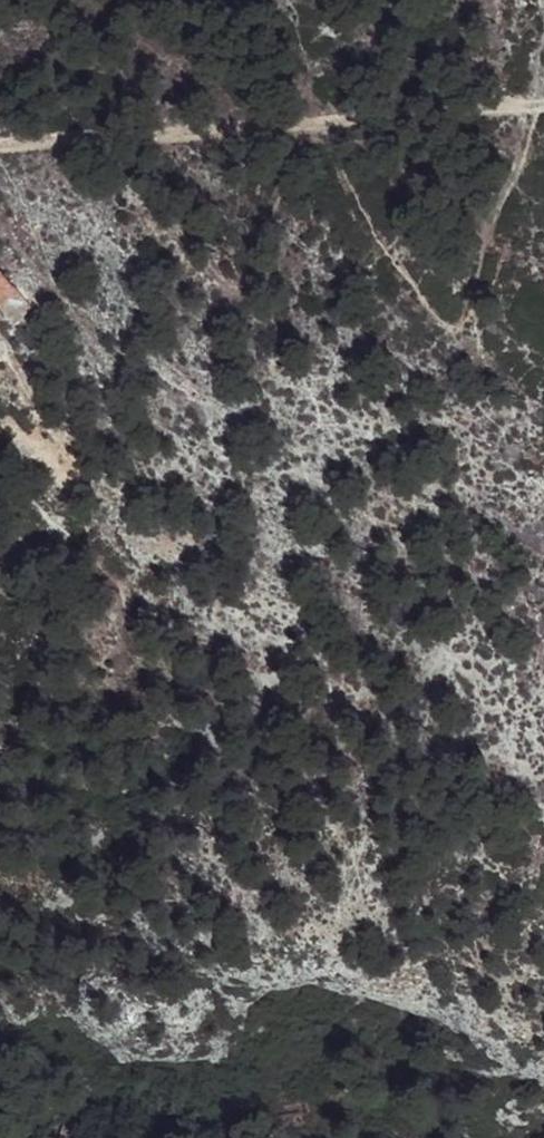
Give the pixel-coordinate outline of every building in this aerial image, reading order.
[(15,323),(32,308),(0,271),(0,306),(15,323)]
